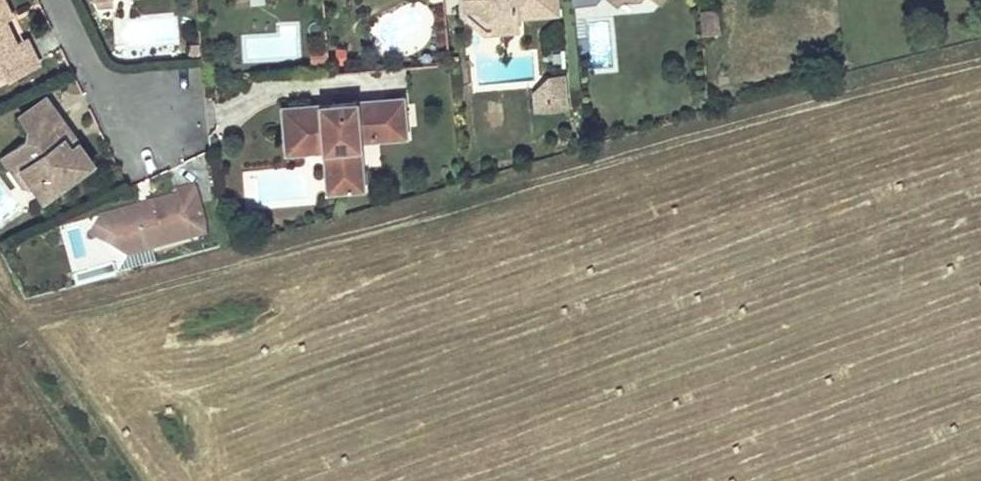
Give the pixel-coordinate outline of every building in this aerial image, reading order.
[(6,0),(0,0),(0,71),(5,69),(9,77),(36,64),(24,36),(16,40),(6,19),(14,15),(6,0)] [(558,11),(557,0),(462,0),(462,8),(478,6),(491,18),(492,32),(517,30),(516,15),(558,11)] [(478,6),(462,8),(463,15),(484,33),(492,32),(491,18),(478,6)] [(718,9),(700,10),(703,35),(721,34),(718,9)] [(21,11),(14,15),(24,36),(36,64),(44,60),(21,11)] [(523,16),(523,26),(558,25),(558,15),(523,16)] [(9,77),(5,69),(0,71),(0,81),(9,77)] [(567,108),(564,77),(547,77),(535,91),(538,110),(567,108)] [(37,120),(56,106),(48,94),(20,113),(34,133),(37,120)] [(408,128),(405,95),(280,106),(283,143),(324,138),(332,149),(336,193),(367,191),(362,142),(361,131),(376,130),(377,140),(394,138),(394,129),(408,128)] [(73,129),(56,106),(37,120),(34,133),(4,154),(11,165),(11,170),(20,183),(25,183),(26,185),(39,185),(47,195),(95,160),(81,140),(74,145),(66,134),(73,129)] [(409,138),(408,128),(394,129),(394,138),(409,138)] [(81,140),(73,129),(66,134),(74,145),(81,140)] [(377,140),(376,130),(361,131),(362,142),(377,140)] [(324,138),(283,143),(284,153),(324,149),(328,193),(336,193),(332,149),(324,138)] [(204,226),(194,193),(178,197),(180,203),(101,225),(108,250),(129,260),(201,240),(204,226)] [(108,250),(101,225),(90,242),(108,250)]
